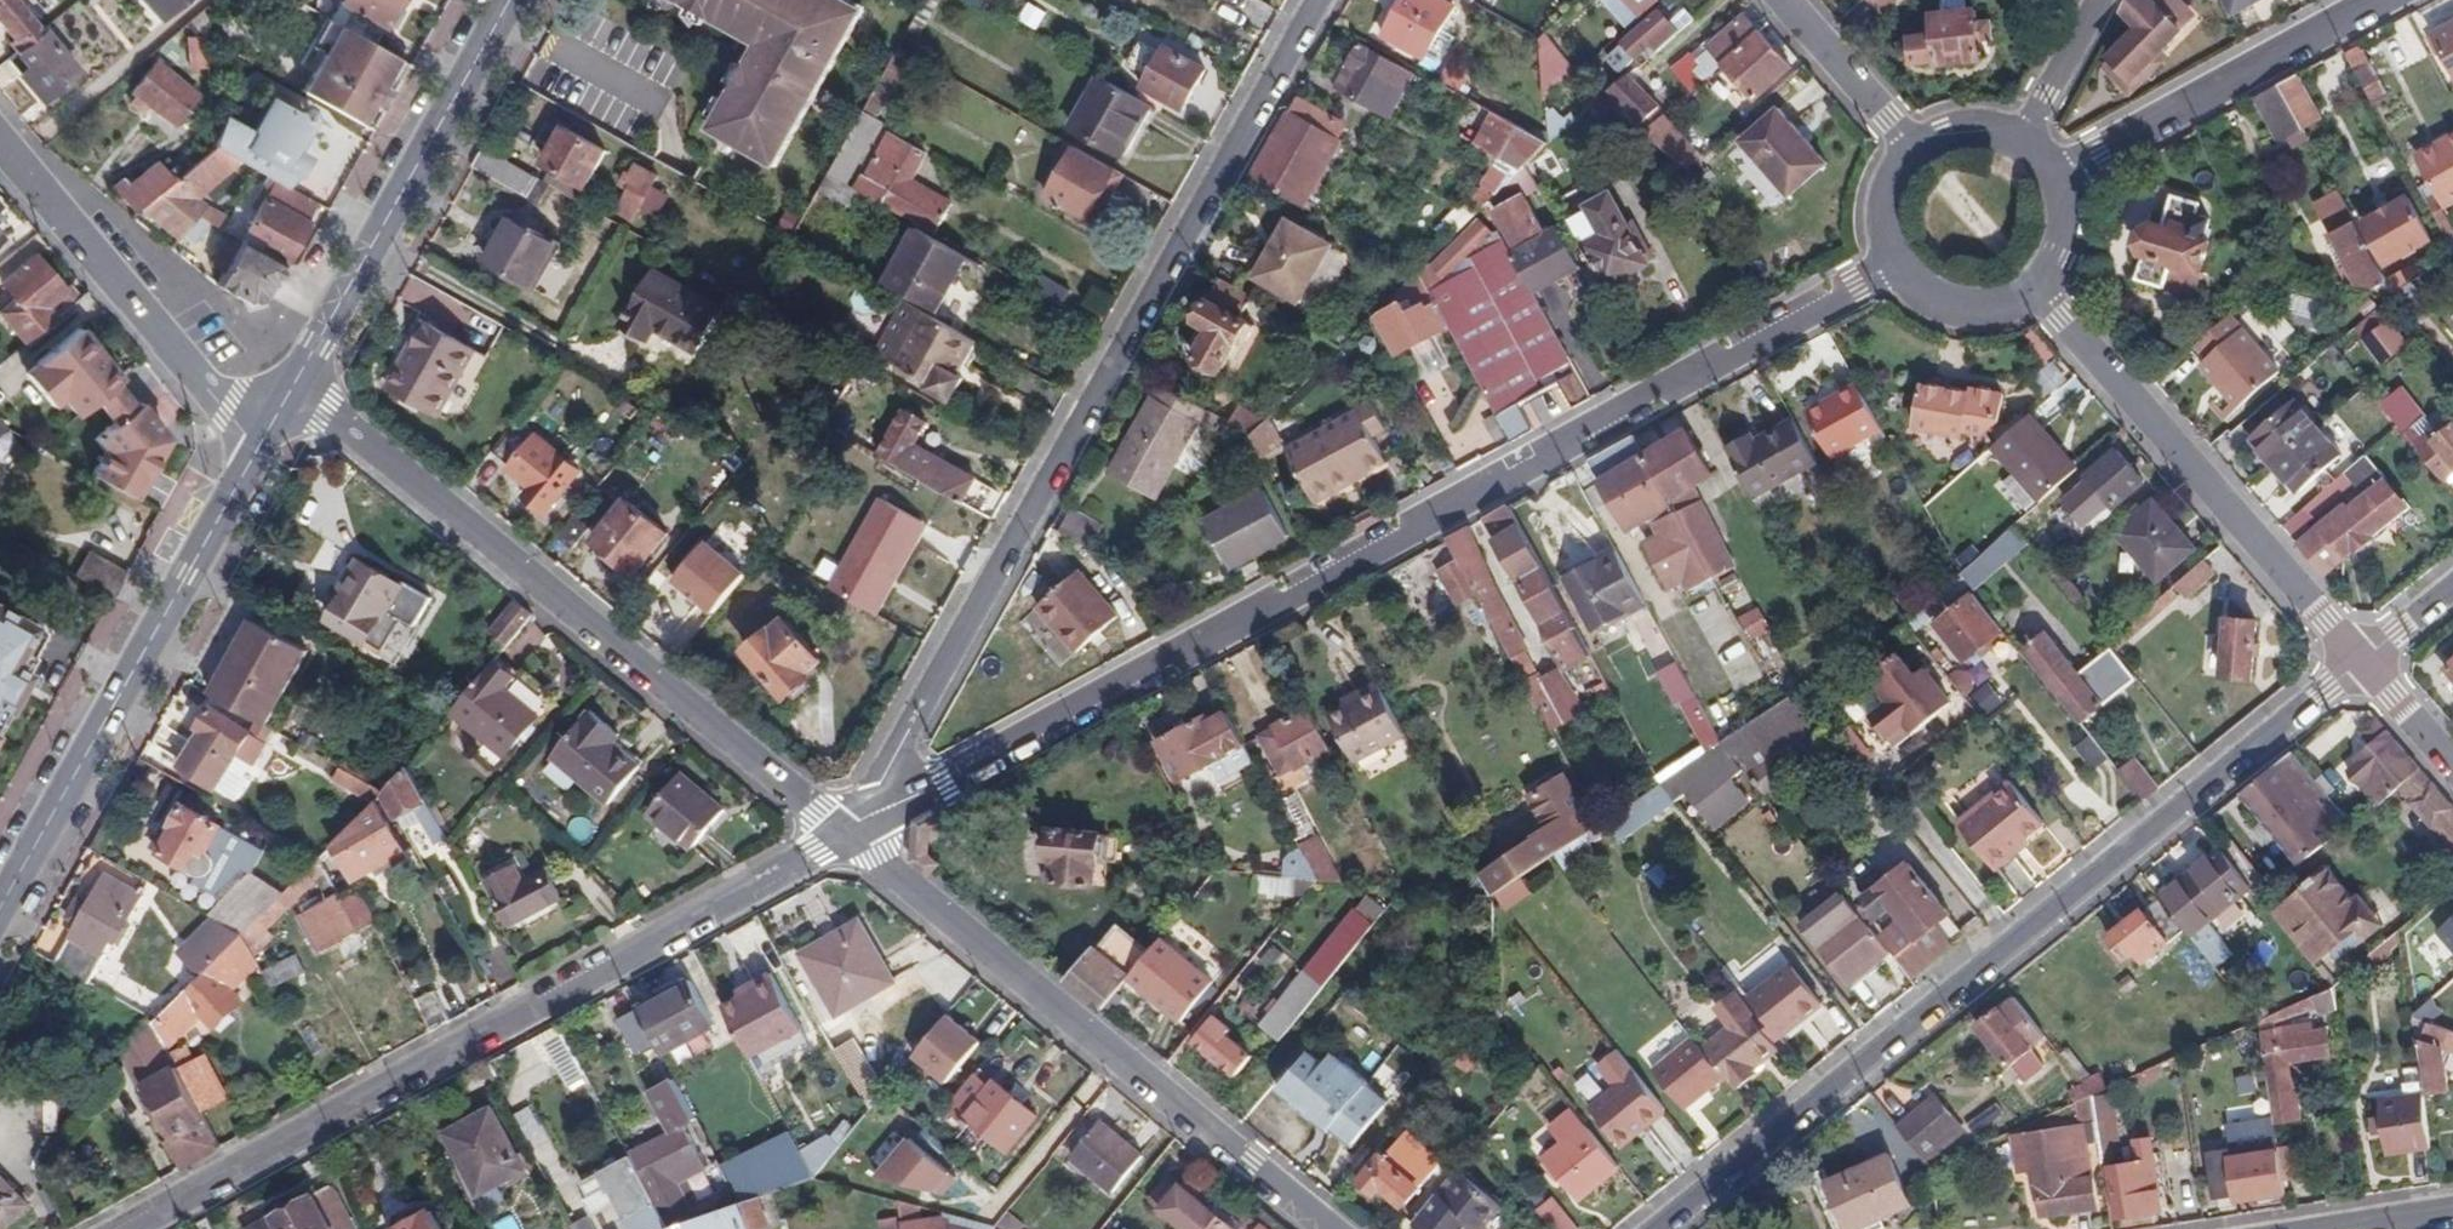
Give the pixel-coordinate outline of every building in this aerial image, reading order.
[(44,31),(18,0),(0,0),(0,23),(15,40),(10,44),(17,53),(44,31)] [(156,11),(168,0),(146,0),(156,11)] [(373,45),(385,25),(394,28),(403,13),(397,5),(399,0),(341,0),(328,19),(373,45)] [(787,151),(866,9),(850,0),(682,0),(692,6),(711,17),(762,46),(749,69),(739,86),(731,102),(723,116),(787,151)] [(866,9),(871,1),(870,0),(850,0),(866,9)] [(1386,36),(1424,58),(1453,8),(1439,0),(1406,0),(1386,36)] [(1648,13),(1663,0),(1637,0),(1648,13)] [(1881,15),(1897,0),(1868,0),(1881,15)] [(2154,0),(2130,0),(2125,8),(2141,27),(2112,52),(2131,77),(2146,63),(2193,22),(2174,0),(2163,11),(2154,0)] [(2174,0),(2175,0),(2154,0),(2163,11),(2174,0)] [(2238,17),(2269,0),(2228,0),(2238,17)] [(1982,27),(1981,16),(1969,16),(1968,5),(1964,1),(1950,2),(1947,6),(1947,18),(1938,18),(1940,37),(1915,39),(1917,65),(1941,63),(1941,66),(1984,64),(1983,41),(1996,40),(1995,26),(1982,27)] [(706,25),(711,17),(692,6),(688,14),(706,25)] [(1655,50),(1658,54),(1688,27),(1680,18),(1673,25),(1663,13),(1611,57),(1624,72),(1647,51),(1649,54),(1655,50)] [(301,94),(367,132),(405,63),(373,45),(328,19),(327,18),(301,65),(313,72),(301,94)] [(1726,62),(1759,33),(1746,18),(1712,46),(1726,62)] [(2452,61),(2452,25),(2438,34),(2452,61)] [(78,73),(44,31),(17,53),(9,60),(43,101),(78,73)] [(201,64),(197,33),(181,35),(184,66),(201,64)] [(1792,69),(1759,33),(1726,62),(1758,98),(1792,69)] [(1206,69),(1167,46),(1164,52),(1141,40),(1129,63),(1151,75),(1146,85),(1185,108),(1206,69)] [(1387,80),(1394,83),(1401,68),(1360,44),(1349,63),(1353,66),(1348,75),(1354,79),(1348,92),(1372,107),(1387,80)] [(2361,47),(2348,55),(2358,73),(2371,65),(2361,47)] [(2149,66),(2146,63),(2131,77),(2112,52),(2102,60),(2124,87),(2149,66)] [(1705,63),(1696,53),(1681,66),(1690,76),(1697,70),(1705,63)] [(191,95),(149,63),(128,88),(171,123),(191,95)] [(730,82),(739,86),(749,69),(740,63),(730,82)] [(1550,66),(1541,73),(1544,103),(1565,84),(1550,66)] [(1449,72),(1442,83),(1460,93),(1466,82),(1449,72)] [(1606,96),(1638,127),(1658,108),(1632,74),(1606,96)] [(2325,118),(2298,75),(2281,84),(2306,127),(2307,129),(2325,118)] [(1150,105),(1101,77),(1073,127),(1123,155),(1150,105)] [(1659,97),(1670,110),(1692,91),(1681,78),(1659,97)] [(1379,111),(1394,83),(1387,80),(1372,107),(1379,111)] [(2306,127),(2281,84),(2257,98),(2280,141),(2306,127)] [(1297,96),(1252,175),(1304,205),(1340,140),(1329,132),(1336,119),(1297,96)] [(722,97),(714,111),(723,116),(731,102),(722,97)] [(278,181),(286,185),(301,160),(288,151),(306,119),(292,111),(289,115),(271,105),(251,139),(223,125),(211,144),(242,161),(258,170),(278,181)] [(1522,128),(1482,106),(1464,138),(1503,160),(1522,128)] [(1550,144),(1576,121),(1571,115),(1565,120),(1554,107),(1545,116),(1548,143),(1550,144)] [(1826,161),(1781,109),(1744,141),(1791,195),(1826,161)] [(723,116),(714,111),(712,114),(721,120),(723,116)] [(866,112),(830,176),(845,185),(880,120),(866,112)] [(779,166),(787,151),(723,116),(721,120),(715,130),(779,166)] [(1644,133),(1684,172),(1697,160),(1692,155),(1696,150),(1664,116),(1644,133)] [(611,154),(565,130),(546,165),(591,191),(611,154)] [(888,194),(882,205),(935,235),(948,214),(923,199),(927,190),(911,181),(925,154),(890,134),(869,173),(864,170),(861,177),(888,194)] [(2450,139),(2420,155),(2423,160),(2452,145),(2452,143),(2450,139)] [(242,161),(211,144),(181,172),(143,208),(177,239),(181,236),(199,219),(208,211),(200,202),(242,161)] [(2423,160),(2448,206),(2452,203),(2452,145),(2423,160)] [(1115,169),(1076,147),(1048,197),(1087,219),(1115,169)] [(484,149),(474,166),(532,199),(541,181),(484,149)] [(143,208),(181,172),(175,164),(165,174),(155,165),(121,197),(137,214),(143,208)] [(1518,176),(1527,194),(1540,186),(1528,165),(1518,176)] [(668,184),(646,172),(642,181),(632,175),(625,186),(636,192),(624,212),(645,224),(668,184)] [(1514,253),(1532,287),(1561,272),(1566,279),(1584,268),(1582,264),(1562,227),(1548,233),(1527,194),(1518,176),(1495,197),(1514,234),(1522,248),(1514,253)] [(284,264),(318,203),(286,185),(278,181),(243,241),(284,264)] [(1584,268),(1597,292),(1650,262),(1613,193),(1592,205),(1581,185),(1559,197),(1592,258),(1582,264),(1584,268)] [(953,205),(927,190),(923,199),(948,214),(953,205)] [(2170,193),(2160,224),(2149,220),(2140,225),(2134,242),(2137,250),(2148,254),(2140,278),(2168,288),(2176,263),(2205,272),(2215,244),(2201,238),(2208,218),(2194,213),(2198,202),(2170,193)] [(2392,285),(2342,195),(2317,208),(2347,262),(2338,267),(2346,280),(2370,285),(2372,290),(2395,294),(2392,285)] [(1487,205),(1501,230),(1506,238),(1514,234),(1495,197),(1487,205)] [(2436,242),(2411,199),(2368,224),(2393,267),(2436,242)] [(1451,327),(1513,441),(1534,430),(1519,400),(1538,391),(1535,383),(1557,371),(1577,407),(1593,398),(1532,287),(1514,253),(1506,238),(1501,230),(1496,234),(1478,214),(1458,233),(1429,261),(1449,298),(1440,306),(1451,327)] [(576,251),(515,217),(489,263),(551,297),(576,251)] [(210,230),(199,219),(181,236),(190,246),(210,230)] [(1333,243),(1290,219),(1257,277),(1300,301),(1333,243)] [(963,263),(903,230),(876,276),(936,310),(963,263)] [(247,302),(265,296),(284,264),(243,241),(235,254),(224,247),(213,266),(224,273),(216,286),(247,302)] [(33,333),(45,323),(54,316),(45,306),(64,288),(35,253),(8,276),(30,300),(17,313),(33,333)] [(1420,270),(1440,306),(1449,298),(1429,261),(1420,270)] [(1379,323),(1398,357),(1451,327),(1440,306),(1420,270),(1419,271),(1405,285),(1411,298),(1384,313),(1379,323)] [(724,310),(654,271),(622,330),(648,345),(657,329),(700,353),(724,310)] [(2407,276),(2392,285),(2395,294),(2397,296),(2413,285),(2407,276)] [(1260,301),(1223,281),(1200,320),(1216,328),(1198,358),(1221,371),(1260,301)] [(2265,324),(2279,340),(2295,327),(2281,311),(2265,324)] [(976,340),(924,312),(896,362),(930,382),(927,386),(952,401),(963,379),(952,372),(958,361),(964,364),(976,340)] [(2232,315),(2198,344),(2209,358),(2203,364),(2242,407),(2282,372),(2232,315)] [(2386,357),(2409,338),(2393,320),(2370,339),(2386,357)] [(439,417),(476,350),(429,323),(391,390),(439,417)] [(121,378),(78,327),(24,372),(52,404),(62,395),(78,414),(96,399),(117,382),(121,378)] [(490,358),(476,350),(439,417),(452,424),(490,358)] [(0,363),(0,388),(6,396),(29,380),(10,355),(0,363)] [(136,499),(168,436),(140,400),(135,404),(117,382),(96,399),(115,422),(95,438),(105,450),(93,475),(136,499)] [(1208,410),(1162,383),(1128,443),(1133,446),(1124,459),(1119,456),(1110,472),(1155,498),(1208,410)] [(1883,429),(1858,385),(1809,412),(1833,457),(1883,429)] [(1923,386),(1915,428),(1963,436),(1963,430),(1983,433),(1999,422),(2003,396),(1973,390),(1972,395),(1923,386)] [(2390,410),(2401,424),(2447,481),(2452,476),(2452,428),(2438,440),(2432,432),(2441,424),(2412,391),(2390,410)] [(1232,423),(1253,435),(1269,419),(1278,410),(1248,393),(1232,423)] [(2253,439),(2278,467),(2320,429),(2295,401),(2253,439)] [(1372,433),(1386,425),(1373,402),(1309,437),(1313,444),(1291,457),(1294,461),(1318,503),(1344,488),(1340,483),(1350,477),(1352,480),(1388,460),(1372,433)] [(964,499),(997,517),(1005,504),(972,486),(978,477),(916,442),(928,421),(907,409),(881,454),(890,458),(964,499)] [(2077,471),(2031,416),(1991,452),(2038,505),(2077,471)] [(1253,435),(1274,473),(1294,461),(1291,457),(1287,450),(1269,419),(1253,435)] [(1819,463),(1795,421),(1758,441),(1754,435),(1731,448),(1758,497),(1819,463)] [(518,424),(496,451),(514,465),(511,468),(534,486),(526,497),(546,514),(580,472),(539,437),(536,439),(518,424)] [(2320,429),(2278,467),(2300,493),(2344,455),(2320,429)] [(1689,431),(1649,456),(1673,498),(1673,500),(1677,506),(1680,512),(1685,521),(1717,578),(1735,567),(1714,529),(1718,527),(1707,506),(1703,508),(1692,488),(1715,472),(1689,431)] [(1638,435),(1590,462),(1601,482),(1626,526),(1629,532),(1659,516),(1663,522),(1655,526),(1664,542),(1652,548),(1674,587),(1687,579),(1696,595),(1691,597),(1703,618),(1731,603),(1719,582),(1717,578),(1685,521),(1680,512),(1677,506),(1673,500),(1673,498),(1649,456),(1638,435)] [(1287,450),(1291,457),(1313,444),(1309,437),(1287,450)] [(2119,449),(2088,476),(2084,480),(2086,483),(2062,503),(2083,528),(2108,507),(2110,510),(2115,506),(2146,480),(2121,452),(2119,449)] [(2372,449),(2306,506),(2317,517),(2376,466),(2371,461),(2377,455),(2372,449)] [(2354,506),(2351,503),(2324,523),(2299,545),(2328,579),(2412,509),(2387,480),(2354,506)] [(1290,534),(1270,496),(1212,528),(1233,566),(1290,534)] [(925,522),(883,498),(833,588),(875,611),(925,522)] [(669,534),(630,500),(597,540),(636,575),(669,534)] [(2195,549),(2154,500),(2117,531),(2159,580),(2195,549)] [(1568,670),(1593,657),(1510,506),(1486,520),(1543,623),(1553,645),(1568,670)] [(2292,538),(2317,517),(2306,506),(2283,527),(2292,538)] [(1070,510),(1062,533),(1093,545),(1102,522),(1070,510)] [(930,525),(925,522),(875,611),(880,614),(930,525)] [(1961,574),(1976,591),(2029,544),(2013,527),(1961,574)] [(1477,594),(1552,730),(1586,711),(1562,671),(1550,677),(1535,648),(1538,646),(1506,603),(1487,572),(1468,529),(1447,540),(1460,562),(1477,594)] [(716,613),(748,575),(708,542),(676,581),(716,613)] [(1604,625),(1644,604),(1616,552),(1576,573),(1604,625)] [(376,569),(364,561),(333,619),(371,640),(365,647),(379,655),(404,615),(415,622),(430,593),(406,578),(403,584),(389,575),(387,568),(381,565),(376,569)] [(2216,574),(2205,561),(2177,585),(2190,598),(2216,574)] [(1477,594),(1460,562),(1441,572),(1458,604),(1477,594)] [(95,563),(86,580),(116,597),(126,579),(95,563)] [(1106,604),(1074,567),(1034,602),(1068,639),(1106,604)] [(2172,590),(2111,643),(2118,651),(2180,599),(2172,590)] [(1937,624),(1966,659),(2003,629),(1974,594),(1937,624)] [(1938,597),(1908,623),(1915,632),(1945,605),(1938,597)] [(511,646),(537,614),(520,601),(495,634),(511,646)] [(40,627),(0,606),(0,721),(7,709),(11,711),(32,674),(27,671),(35,655),(27,650),(40,627)] [(1739,619),(1753,641),(1773,628),(1759,606),(1739,619)] [(211,695),(265,725),(307,652),(253,621),(211,695)] [(825,662),(789,621),(775,634),(770,630),(749,649),(791,700),(814,679),(810,674),(825,662)] [(2228,652),(2227,676),(2255,678),(2258,622),(2231,621),(2230,636),(2222,636),(2222,651),(2228,652)] [(2139,679),(2118,651),(2084,677),(2045,630),(2026,646),(2085,722),(2139,679)] [(1907,724),(1915,734),(1953,703),(1925,670),(1916,677),(1898,655),(1870,678),(1890,703),(1876,715),(1893,735),(1907,724)] [(498,661),(454,713),(511,756),(544,716),(513,690),(522,680),(498,661)] [(1989,684),(1971,701),(1990,722),(2008,706),(1989,684)] [(1405,737),(1378,685),(1357,696),(1359,702),(1330,718),(1355,763),(1405,737)] [(1729,754),(1745,774),(1822,727),(1798,697),(1787,703),(1724,746),(1729,754)] [(255,729),(215,707),(201,729),(204,730),(180,769),(218,792),(255,729)] [(12,712),(11,711),(7,709),(0,721),(0,731),(12,712)] [(1300,768),(1333,751),(1310,710),(1277,727),(1279,730),(1264,738),(1284,774),(1298,766),(1300,768)] [(610,806),(643,766),(609,739),(616,729),(593,711),(554,760),(610,806)] [(1238,772),(1256,762),(1229,712),(1210,722),(1208,717),(1159,743),(1180,781),(1228,755),(1238,772)] [(2390,733),(2378,720),(2366,730),(2377,745),(2390,733)] [(1853,727),(1837,740),(1860,769),(1876,755),(1853,727)] [(2390,733),(2377,745),(2361,758),(2361,766),(2371,777),(2363,783),(2381,805),(2422,770),(2390,733)] [(2079,748),(2094,767),(2108,755),(2093,737),(2079,748)] [(2247,789),(2303,860),(2349,822),(2293,752),(2247,789)] [(2146,802),(2162,789),(2136,759),(2121,771),(2146,802)] [(1717,830),(1750,803),(1720,767),(1691,790),(1699,801),(1696,804),(1717,830)] [(341,768),(333,781),(358,795),(365,782),(341,768)] [(386,793),(398,815),(414,805),(438,845),(447,839),(408,768),(400,776),(386,793)] [(385,793),(386,793),(400,776),(391,769),(375,788),(385,793)] [(653,813),(692,846),(724,810),(685,775),(653,813)] [(1556,857),(1593,832),(1564,779),(1544,790),(1564,826),(1482,878),(1493,898),(1527,877),(1547,864),(1551,861),(1556,857)] [(1958,825),(1996,872),(2028,847),(2025,843),(2044,826),(2010,784),(1958,825)] [(1663,786),(1605,825),(1611,833),(1620,843),(1677,805),(1663,786)] [(2247,789),(2226,805),(2284,876),(2303,860),(2247,789)] [(378,801),(335,844),(357,881),(406,852),(378,801)] [(226,829),(188,808),(176,828),(178,829),(164,853),(207,879),(213,877),(219,869),(220,860),(211,855),(226,829)] [(1611,833),(1605,825),(1593,832),(1556,857),(1567,873),(1595,855),(1589,846),(1611,833)] [(1102,835),(1051,831),(1049,859),(1051,859),(1050,879),(1055,880),(1055,883),(1096,886),(1098,863),(1101,863),(1102,835)] [(1303,849),(1319,881),(1336,871),(1319,840),(1303,849)] [(2183,882),(2162,899),(2186,929),(2191,935),(2216,966),(2228,956),(2228,955),(2233,950),(2209,921),(2240,895),(2253,885),(2223,849),(2210,860),(2216,867),(2188,889),(2183,882)] [(244,936),(249,945),(325,870),(319,860),(264,915),(244,936)] [(2210,860),(2183,882),(2188,889),(2216,867),(2210,860)] [(1527,877),(1531,883),(1551,870),(1547,864),(1527,877)] [(1867,904),(1869,907),(1880,919),(1892,909),(1903,923),(1886,937),(1918,977),(1955,947),(1939,926),(1951,917),(1910,865),(1880,889),(1883,892),(1867,904)] [(2312,885),(2276,914),(2314,961),(2374,913),(2359,894),(2352,898),(2330,870),(2328,872),(2324,866),(2307,879),(2312,885)] [(515,927),(565,899),(549,872),(528,885),(519,869),(492,885),(515,927)] [(1493,898),(1505,914),(1537,893),(1531,883),(1527,877),(1493,898)] [(90,933),(67,972),(102,991),(118,962),(114,961),(122,948),(132,952),(141,936),(132,931),(138,919),(143,923),(154,903),(117,883),(99,913),(84,904),(72,922),(90,933)] [(222,894),(219,900),(238,909),(241,903),(222,894)] [(1849,986),(1891,954),(1870,927),(1860,914),(1845,896),(1803,929),(1818,948),(1849,986)] [(327,962),(379,931),(360,899),(309,929),(327,962)] [(2186,929),(2162,899),(2110,940),(2124,957),(2134,950),(2144,962),(2186,929)] [(219,900),(210,917),(219,922),(244,936),(264,915),(241,903),(238,909),(219,900)] [(1869,907),(1860,914),(1870,927),(1880,919),(1869,907)] [(1272,1014),(1292,1030),(1377,927),(1358,911),(1272,1014)] [(2442,912),(2437,916),(2452,935),(2452,925),(2442,912)] [(2437,916),(2418,934),(2447,966),(2452,961),(2452,935),(2437,916)] [(190,954),(212,968),(244,936),(219,922),(190,954)] [(860,924),(801,960),(840,1023),(900,987),(860,924)] [(1070,984),(1103,1011),(1130,977),(1151,951),(1120,926),(1091,961),(1089,959),(1070,984)] [(157,1023),(166,1040),(207,1016),(215,1031),(249,1012),(236,991),(265,974),(249,945),(244,936),(212,968),(157,1023)] [(1151,951),(1130,977),(1181,1019),(1212,982),(1162,940),(1151,951)] [(1779,940),(1735,969),(1749,989),(1792,959),(1779,940)] [(1781,1039),(1782,1041),(1824,1006),(1793,968),(1751,1002),(1762,1016),(1781,1039)] [(750,1061),(802,1031),(772,975),(750,987),(754,993),(739,1001),(722,1011),(750,1061)] [(660,1060),(715,1029),(689,983),(633,1014),(650,1042),(660,1060)] [(754,993),(750,987),(736,995),(739,1001),(754,993)] [(2336,988),(2314,997),(2320,1012),(2339,1010),(2336,988)] [(419,1003),(434,1033),(456,1020),(441,991),(419,1003)] [(1725,1076),(1735,1087),(1737,1086),(1758,1069),(1779,1051),(1774,1044),(1756,1021),(1736,998),(1719,1013),(1732,1029),(1706,1051),(1725,1076)] [(2044,1036),(2015,999),(2002,1010),(2002,1008),(1980,1026),(2012,1066),(2033,1049),(2032,1047),(2044,1036)] [(2429,1022),(2431,1023),(2443,1013),(2431,1000),(2412,1017),(2429,1022)] [(631,1053),(650,1042),(633,1014),(614,1025),(631,1053)] [(1774,1044),(1781,1039),(1762,1016),(1756,1021),(1774,1044)] [(950,1083),(982,1044),(950,1017),(918,1056),(950,1083)] [(1217,1017),(1196,1042),(1238,1076),(1253,1058),(1229,1038),(1235,1032),(1217,1017)] [(2429,1022),(2423,1040),(2432,1095),(2449,1093),(2447,1071),(2452,1073),(2452,1031),(2431,1023),(2429,1022)] [(2278,1050),(2265,1052),(2270,1086),(2274,1112),(2299,1108),(2294,1081),(2292,1082),(2289,1062),(2334,1054),(2330,1030),(2277,1039),(2278,1050)] [(1685,1109),(1725,1076),(1706,1051),(1694,1038),(1655,1072),(1685,1109)] [(1465,1046),(1451,1064),(1465,1074),(1479,1056),(1465,1046)] [(578,1079),(560,1048),(546,1055),(564,1088),(578,1079)] [(1621,1146),(1665,1110),(1636,1074),(1617,1051),(1598,1066),(1617,1090),(1592,1110),(1621,1146)] [(1328,1069),(1311,1056),(1281,1094),(1332,1136),(1333,1134),(1354,1151),(1390,1108),(1369,1091),(1371,1088),(1337,1058),(1328,1069)] [(170,1137),(187,1167),(224,1147),(205,1111),(185,1074),(178,1061),(150,1078),(178,1131),(170,1137)] [(185,1074),(205,1111),(229,1098),(209,1061),(185,1074)] [(1758,1069),(1737,1086),(1742,1092),(1763,1075),(1758,1069)] [(2083,1085),(2092,1095),(2106,1089),(2100,1073),(2081,1082),(2083,1085)] [(1010,1152),(1040,1117),(998,1083),(992,1090),(978,1078),(946,1116),(959,1127),(968,1118),(1010,1152)] [(627,1157),(667,1228),(671,1228),(672,1228),(693,1221),(673,1184),(701,1168),(692,1152),(685,1156),(671,1132),(679,1128),(694,1120),(672,1082),(650,1095),(670,1132),(627,1157)] [(2073,1104),(2092,1095),(2083,1085),(2068,1091),(2073,1104)] [(83,1087),(75,1101),(81,1104),(84,1106),(93,1094),(83,1087)] [(2092,1095),(2104,1167),(2110,1166),(2119,1165),(2106,1089),(2092,1095)] [(2432,1151),(2424,1093),(2353,1105),(2362,1162),(2432,1151)] [(1936,1099),(1899,1128),(1922,1156),(1959,1126),(1936,1099)] [(1582,1201),(1620,1169),(1575,1114),(1555,1131),(1567,1146),(1549,1162),(1561,1176),(1582,1201)] [(477,1201),(522,1177),(490,1115),(444,1140),(477,1201)] [(2037,1120),(2013,1131),(2019,1170),(2031,1168),(2033,1188),(2038,1187),(2043,1216),(2096,1207),(2083,1127),(2040,1133),(2037,1120)] [(1103,1124),(1073,1159),(1116,1193),(1145,1160),(1103,1124)] [(1922,1156),(1927,1163),(1964,1133),(1959,1126),(1922,1156)] [(685,1156),(692,1152),(679,1128),(671,1132),(685,1156)] [(2277,1130),(2280,1152),(2282,1167),(2303,1164),(2297,1128),(2277,1130)] [(817,1179),(791,1132),(722,1171),(742,1205),(761,1198),(783,1191),(817,1179)] [(872,1156),(883,1166),(903,1141),(892,1132),(872,1156)] [(801,1150),(813,1170),(842,1153),(831,1133),(801,1150)] [(1410,1134),(1402,1144),(1437,1172),(1445,1162),(1410,1134)] [(880,1179),(946,1195),(959,1180),(913,1140),(880,1179)] [(1437,1172),(1402,1144),(1381,1169),(1378,1168),(1364,1185),(1379,1197),(1384,1192),(1406,1210),(1437,1172)] [(2238,1200),(2286,1193),(2282,1167),(2280,1152),(2211,1163),(2216,1196),(2237,1193),(2238,1200)] [(1889,1153),(1828,1178),(1849,1228),(1858,1228),(1913,1206),(1889,1153)] [(628,1228),(667,1228),(627,1157),(580,1185),(589,1201),(593,1197),(597,1203),(610,1195),(628,1228)] [(2143,1213),(2161,1210),(2158,1193),(2152,1159),(2119,1165),(2110,1166),(2117,1217),(2143,1213)] [(1554,1181),(1561,1176),(1549,1162),(1543,1167),(1554,1181)] [(1458,1171),(1417,1223),(1424,1228),(1475,1228),(1477,1227),(1480,1228),(1488,1228),(1506,1208),(1458,1171)] [(0,1173),(0,1228),(8,1228),(32,1205),(0,1173)] [(1219,1214),(1214,1218),(1200,1207),(1203,1201),(1174,1177),(1153,1202),(1186,1228),(1238,1228),(1219,1214)] [(326,1191),(257,1228),(347,1228),(326,1191)] [(672,1228),(673,1228),(759,1228),(770,1225),(761,1198),(742,1205),(693,1221),(672,1228)] [(905,1227),(928,1223),(925,1208),(903,1202),(905,1227)] [(1556,1206),(1544,1215),(1555,1228),(1575,1228),(1556,1206)] [(1415,1225),(1401,1212),(1388,1228),(1412,1228),(1415,1225)] [(431,1213),(403,1228),(440,1228),(431,1213)] [(949,1228),(998,1228),(947,1214),(948,1220),(949,1228)] [(949,1228),(948,1220),(928,1223),(905,1227),(906,1228),(949,1228)] [(1254,1220),(1247,1228),(1266,1228),(1254,1220)]
